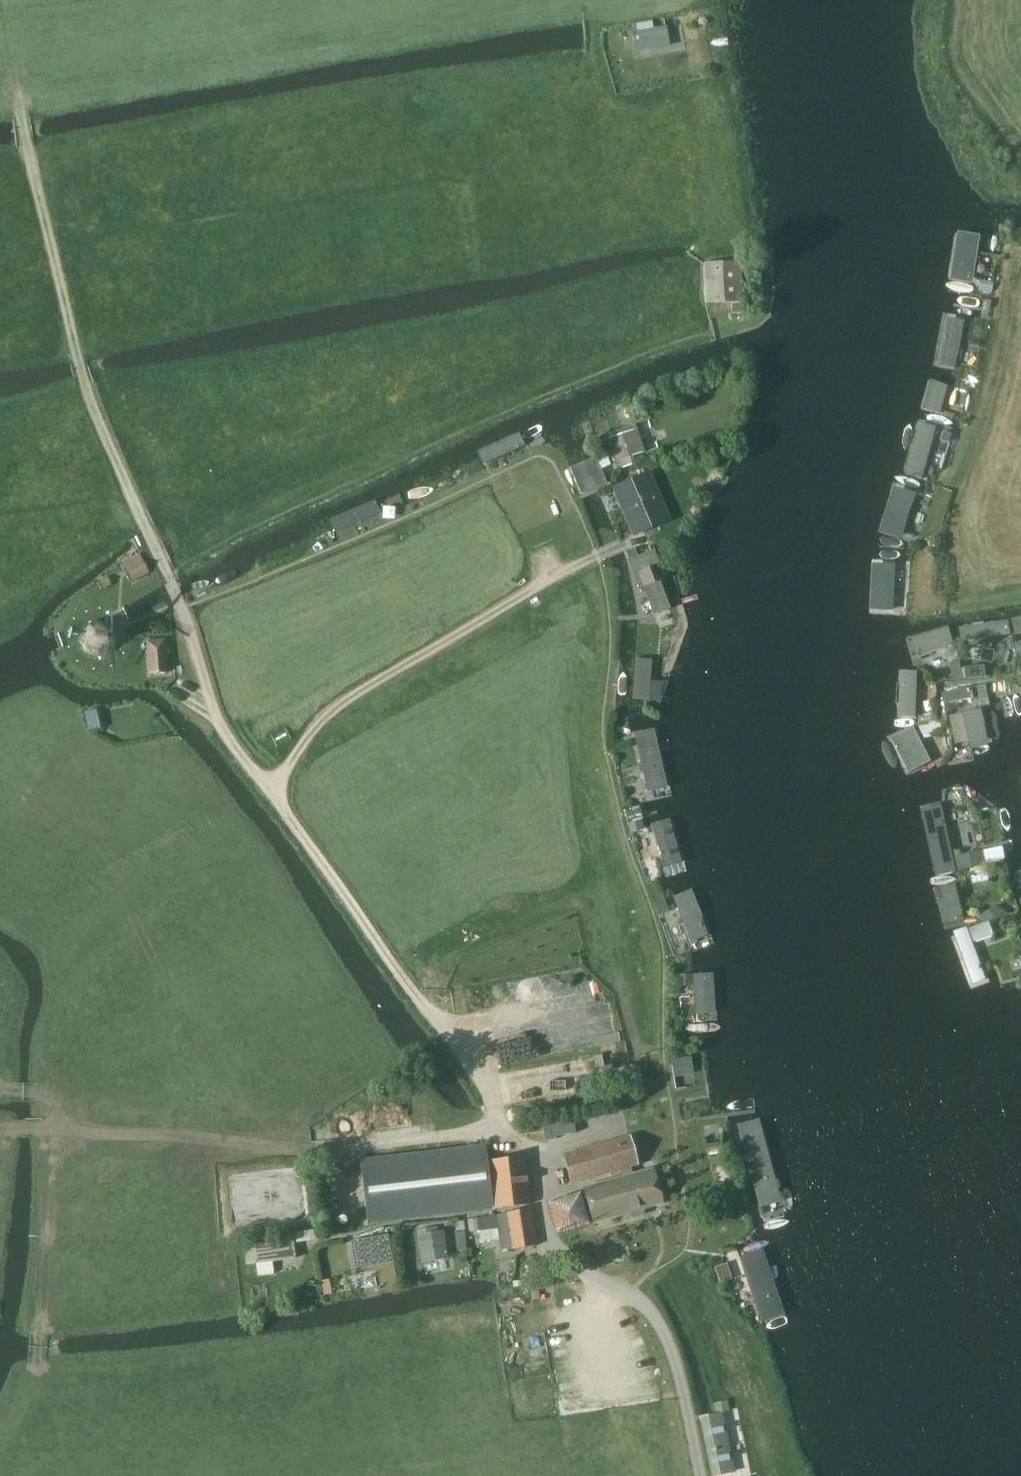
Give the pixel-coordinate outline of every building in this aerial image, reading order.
[(636,51),(670,45),(666,26),(632,32),(636,51)] [(958,235),(951,278),(972,280),(979,238),(958,235)] [(741,261),(704,262),(705,302),(732,302),(732,312),(743,312),(743,302),(741,261)] [(978,279),(977,279),(978,281),(980,283),(978,290),(992,293),(994,282),(980,280),(978,279)] [(958,368),(965,320),(947,317),(939,365),(958,368)] [(940,413),(949,385),(930,379),(922,409),(940,413)] [(924,479),(938,426),(922,422),(908,474),(924,479)] [(613,449),(610,450),(617,469),(635,463),(633,455),(645,451),(635,423),(615,430),(617,435),(609,437),(613,449)] [(519,432),(476,451),(483,464),(525,445),(519,432)] [(638,530),(664,519),(645,475),(614,488),(623,510),(629,508),(638,530)] [(904,538),(918,492),(896,485),(882,531),(904,538)] [(336,532),(381,512),(375,499),(330,519),(336,532)] [(930,536),(929,545),(940,546),(941,536),(930,536)] [(664,579),(654,550),(629,560),(640,588),(644,587),(654,614),(669,608),(659,581),(664,579)] [(140,553),(122,563),(131,582),(149,573),(140,553)] [(897,610),(900,563),(876,562),(875,609),(897,610)] [(120,577),(115,571),(98,581),(102,587),(120,577)] [(1015,634),(1020,633),(1020,617),(1012,619),(1015,634)] [(83,633),(81,640),(83,647),(87,654),(93,658),(100,659),(107,658),(113,654),(117,648),(119,641),(117,634),(113,627),(107,623),(100,622),(93,623),(87,627),(83,633)] [(1012,636),(1010,623),(961,630),(962,642),(1012,636)] [(950,640),(939,629),(911,654),(922,666),(950,640)] [(165,639),(146,639),(149,674),(169,672),(165,639)] [(636,659),(633,698),(648,699),(651,660),(636,659)] [(962,679),(959,661),(949,663),(951,681),(962,679)] [(986,665),(966,667),(967,679),(987,677),(986,665)] [(920,672),(903,671),(902,716),(919,718),(920,672)] [(985,685),(977,687),(979,700),(981,700),(987,699),(987,694),(985,685)] [(973,688),(945,692),(947,703),(974,698),(973,688)] [(970,744),(987,740),(982,709),(965,712),(970,744)] [(666,785),(653,727),(632,732),(645,790),(666,785)] [(917,727),(901,735),(918,768),(935,761),(917,727)] [(939,874),(955,871),(940,805),(925,808),(939,874)] [(681,862),(669,818),(651,823),(664,867),(681,862)] [(984,849),(956,856),(959,870),(988,864),(984,849)] [(946,924),(967,919),(959,884),(945,887),(947,898),(940,899),(946,924)] [(703,918),(691,890),(672,898),(692,945),(697,943),(696,941),(707,937),(700,919),(703,918)] [(997,905),(980,916),(985,922),(989,921),(994,919),(1010,914),(997,905)] [(968,926),(955,931),(975,983),(987,978),(968,926)] [(715,1014),(713,974),(692,975),(694,1015),(715,1014)] [(674,1075),(695,1072),(693,1053),(672,1056),(674,1075)] [(638,1062),(615,1068),(620,1087),(643,1081),(638,1062)] [(520,1122),(521,1135),(543,1132),(545,1141),(557,1138),(557,1136),(575,1132),(572,1115),(542,1121),(542,1119),(520,1122)] [(763,1121),(737,1128),(757,1205),(783,1198),(763,1121)] [(639,1165),(629,1134),(562,1154),(570,1185),(639,1165)] [(525,1156),(487,1159),(485,1144),(470,1145),(478,1210),(493,1208),(531,1205),(525,1156)] [(368,1223),(478,1210),(470,1145),(464,1146),(360,1159),(368,1223)] [(661,1204),(652,1169),(584,1187),(594,1222),(628,1213),(628,1216),(632,1218),(639,1216),(641,1214),(643,1211),(643,1209),(661,1204)] [(579,1194),(549,1202),(557,1233),(588,1224),(579,1194)] [(506,1211),(506,1212),(512,1247),(512,1249),(535,1246),(529,1208),(506,1211)] [(506,1212),(494,1214),(495,1216),(477,1218),(479,1230),(497,1228),(500,1249),(512,1247),(506,1212)] [(422,1262),(448,1258),(442,1230),(417,1234),(422,1262)] [(309,1231),(296,1233),(297,1243),(311,1241),(309,1231)] [(465,1232),(456,1234),(458,1251),(468,1250),(465,1232)] [(388,1234),(351,1240),(352,1247),(356,1268),(374,1264),(393,1261),(388,1234)] [(293,1239),(245,1246),(247,1264),(296,1258),(293,1239)] [(761,1248),(738,1255),(760,1322),(783,1315),(761,1248)] [(727,1262),(714,1266),(720,1283),(732,1279),(727,1262)] [(699,1418),(712,1475),(717,1475),(736,1472),(723,1413),(699,1418)]
